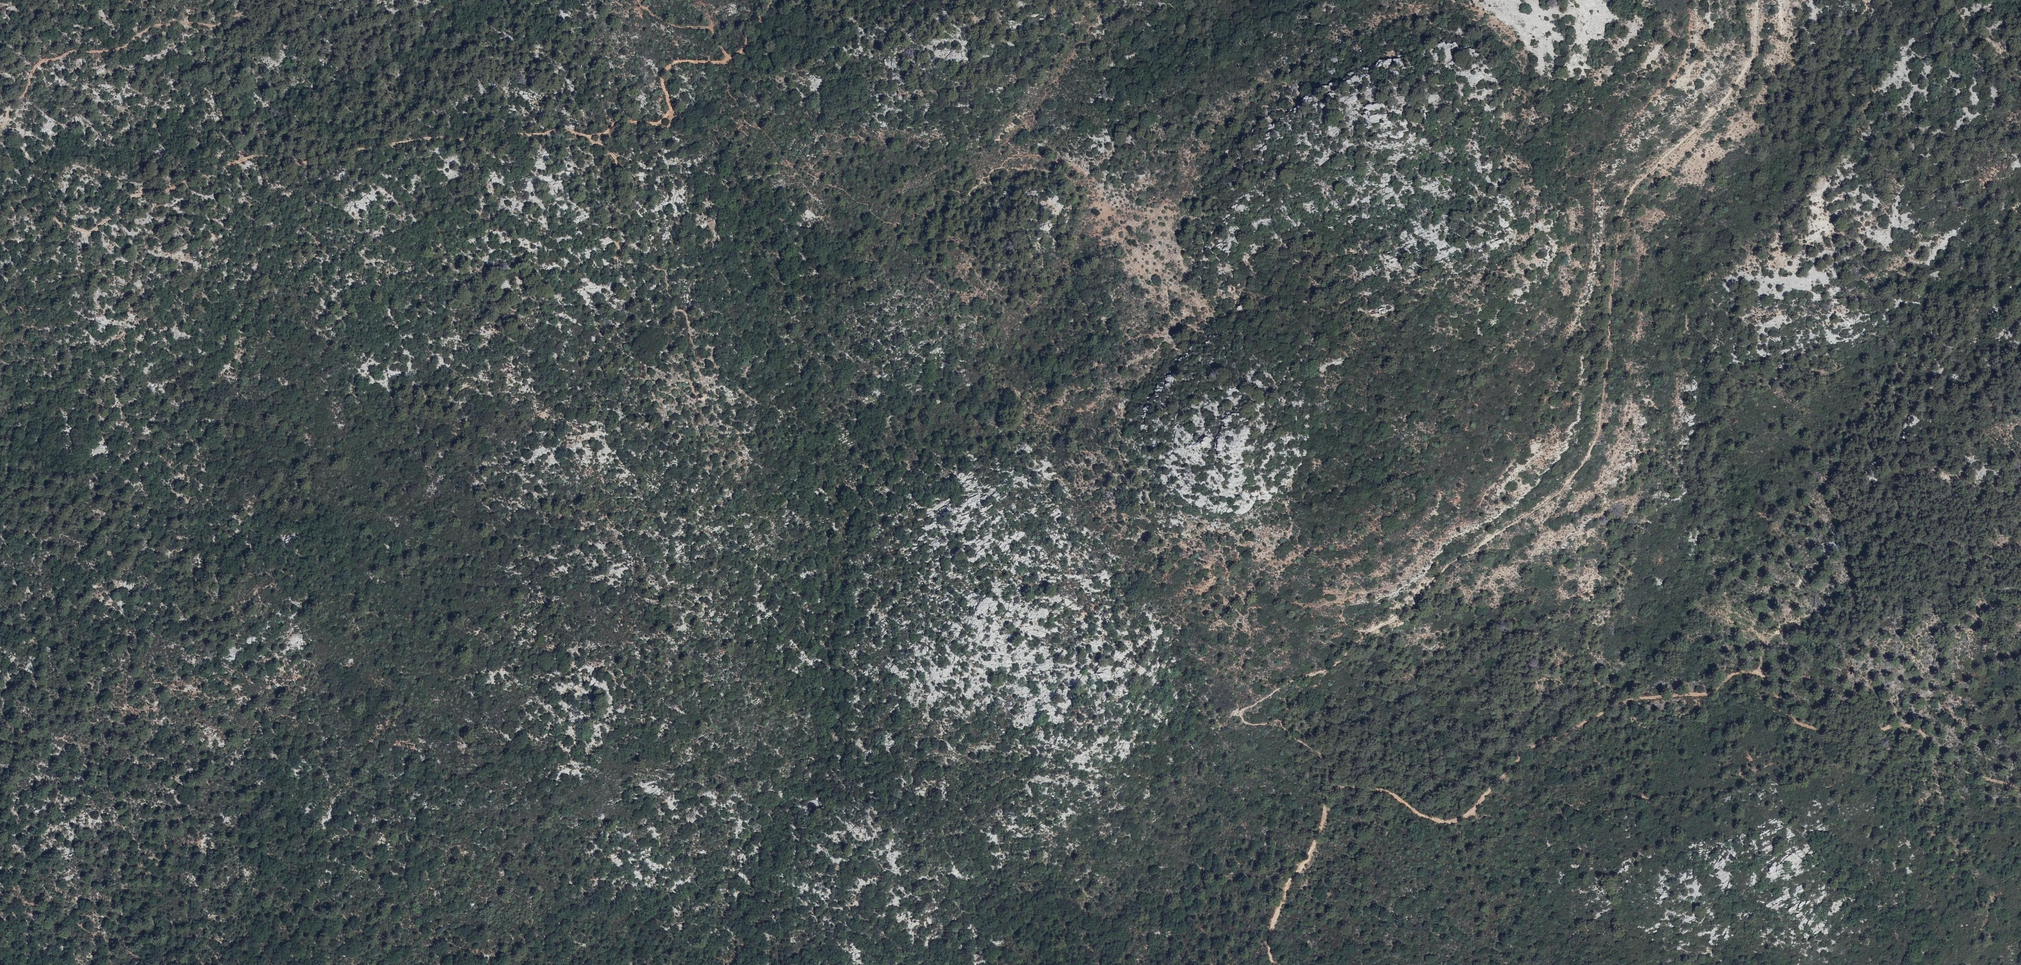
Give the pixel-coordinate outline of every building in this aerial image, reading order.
[(1437,45),(1439,50),(1447,47),(1445,42),(1437,45)]
